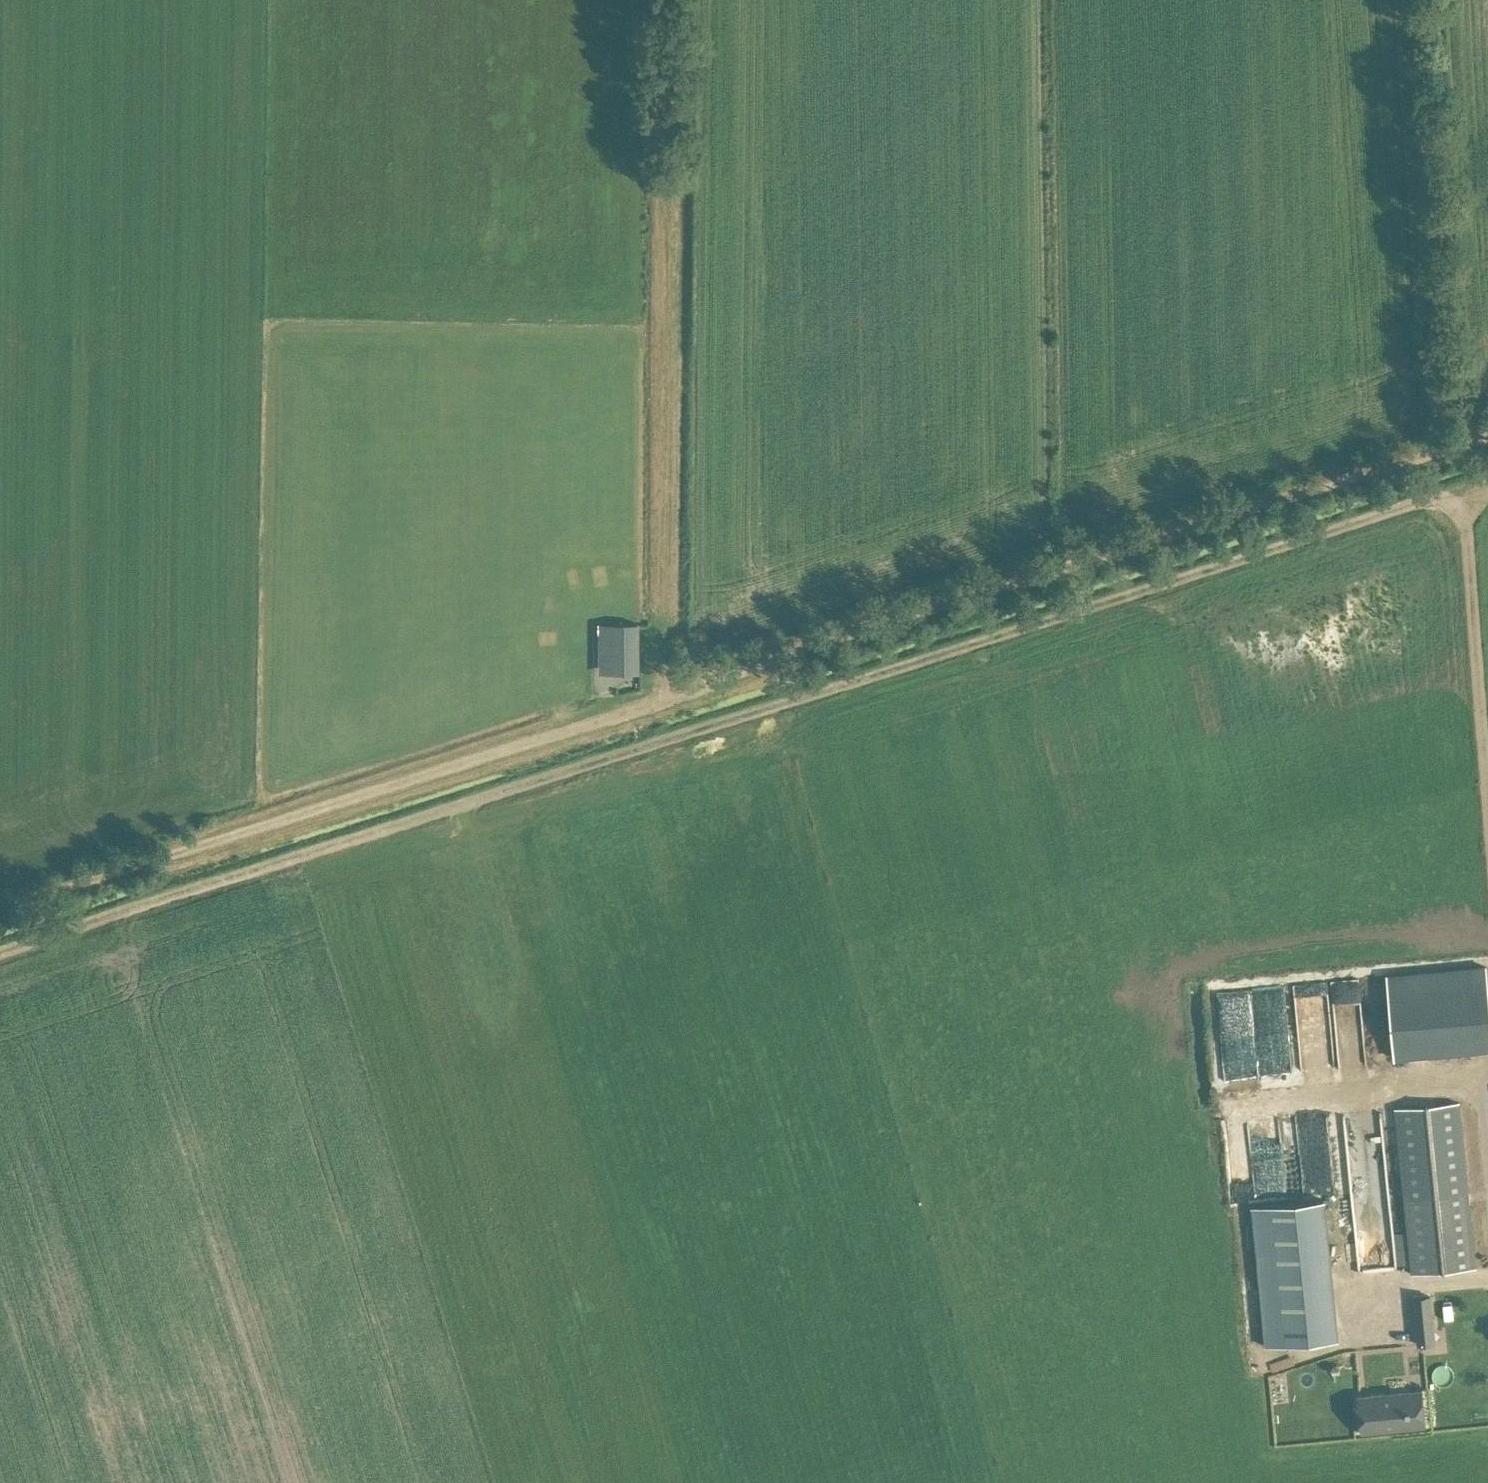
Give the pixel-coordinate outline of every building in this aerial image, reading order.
[(602,622),(602,635),(601,675),(639,676),(640,622),(602,622)] [(1388,974),(1396,1059),(1487,1050),(1487,986),(1486,965),(1388,974)] [(1364,1061),(1361,979),(1337,980),(1340,1061),(1364,1061)] [(1459,1101),(1397,1107),(1413,1267),(1475,1261),(1459,1101)] [(1326,1198),(1252,1205),(1266,1344),(1340,1337),(1326,1198)] [(1415,1296),(1414,1297),(1418,1332),(1437,1330),(1433,1295),(1415,1296)] [(1423,1389),(1358,1395),(1361,1431),(1426,1425),(1423,1389)]
